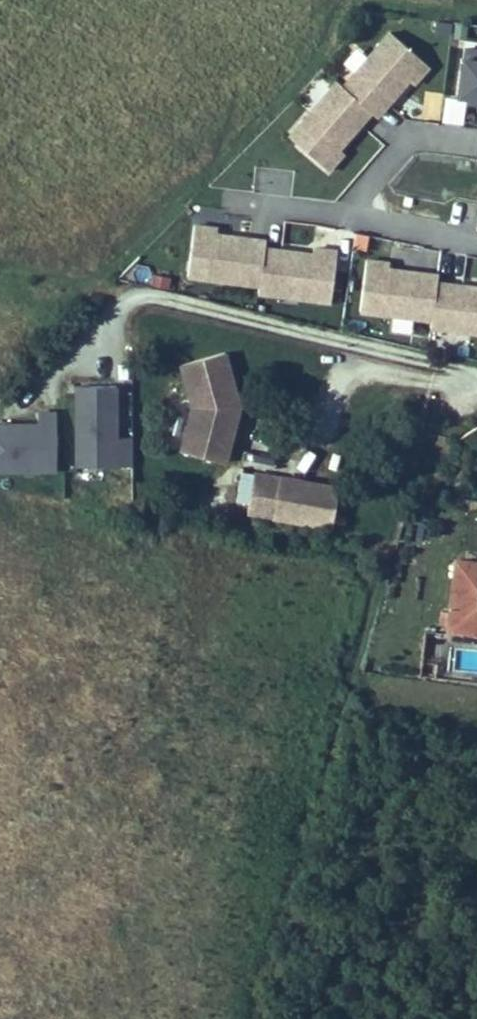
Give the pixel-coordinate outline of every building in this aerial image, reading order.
[(365,113),(373,120),(404,85),(408,89),(423,71),(385,39),(340,92),(365,113)] [(476,60),(476,50),(463,48),(461,58),(476,60)] [(456,101),(476,104),(476,60),(461,58),(456,101)] [(334,149),(365,113),(340,92),(331,85),(286,138),(324,170),(339,153),(334,149)] [(262,248),(262,242),(222,238),(222,233),(203,230),(198,274),(258,280),(262,248)] [(302,253),(262,248),(258,280),(257,286),(318,293),(323,250),(303,248),(302,253)] [(435,284),(436,277),(389,272),(390,266),(367,263),(361,313),(431,321),(435,284)] [(435,284),(431,321),(430,328),(476,333),(476,289),(435,284)] [(200,449),(244,462),(259,406),(244,352),(200,364),(212,405),(211,408),(200,449)] [(118,382),(73,380),(69,464),(99,465),(99,483),(124,484),(125,464),(131,465),(132,434),(116,433),(118,382)] [(185,445),(200,449),(211,408),(197,403),(185,445)] [(56,469),(55,406),(35,407),(35,418),(0,419),(0,469),(56,469)] [(352,482),(272,470),(266,510),(347,522),(352,482)] [(476,635),(476,565),(457,563),(450,632),(476,635)] [(420,633),(416,664),(433,665),(437,635),(420,633)]
